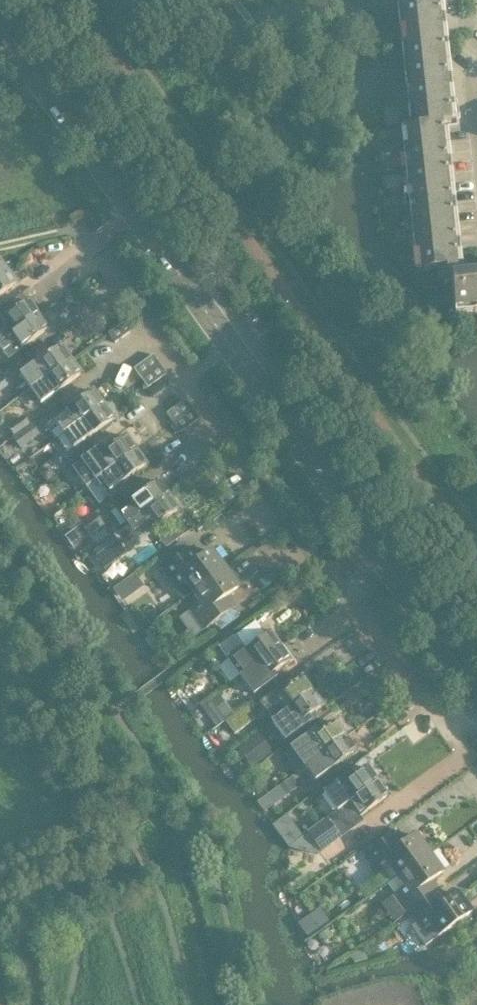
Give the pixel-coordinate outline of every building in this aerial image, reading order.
[(415,127),(415,128),(441,125),(441,126),(451,125),(437,0),(417,0),(417,3),(402,5),(402,6),(415,127)] [(384,115),(386,128),(398,126),(397,114),(384,115)] [(441,126),(441,125),(415,128),(415,127),(406,128),(421,272),(437,271),(438,281),(450,280),(454,316),(476,314),(476,276),(458,278),(441,126)] [(0,274),(0,297),(16,285),(6,270),(0,274)] [(38,316),(28,301),(0,322),(0,343),(38,316)] [(44,333),(49,330),(38,316),(0,343),(0,349),(8,360),(44,333)] [(135,330),(127,320),(108,334),(115,344),(135,330)] [(20,376),(31,391),(71,361),(60,346),(20,376)] [(153,355),(134,369),(141,379),(160,365),(153,355)] [(71,361),(31,391),(41,405),(81,375),(71,361)] [(160,365),(141,379),(148,389),(167,375),(160,365)] [(10,386),(3,376),(0,378),(0,393),(10,386)] [(57,428),(63,435),(103,406),(93,391),(65,411),(71,419),(57,428)] [(166,414),(173,424),(193,410),(185,400),(166,414)] [(103,406),(63,435),(73,450),(114,420),(103,406)] [(180,433),(199,419),(193,410),(173,424),(180,433)] [(26,427),(21,418),(8,428),(14,436),(26,427)] [(21,450),(40,435),(32,424),(12,438),(21,450)] [(96,481),(135,453),(136,451),(125,437),(108,449),(105,444),(81,461),(96,481)] [(136,451),(135,453),(96,481),(108,498),(122,488),(120,485),(146,465),(136,451)] [(128,525),(167,497),(168,496),(158,482),(135,498),(131,492),(113,505),(128,525)] [(168,496),(167,497),(128,525),(133,533),(146,523),(151,530),(179,511),(168,496)] [(95,513),(93,514),(79,524),(88,537),(104,526),(95,513)] [(106,568),(113,562),(125,553),(113,537),(93,551),(106,568)] [(225,570),(211,551),(201,558),(193,547),(161,570),(182,600),(193,593),(225,570)] [(225,570),(193,593),(200,604),(190,611),(204,630),(227,614),(236,607),(228,596),(238,589),(225,570)] [(134,574),(128,578),(137,590),(143,586),(134,574)] [(240,676),(278,648),(280,647),(270,633),(243,652),(241,649),(227,659),(240,676)] [(273,674),(287,664),(290,661),(280,647),(278,648),(240,676),(253,695),(276,679),(273,674)] [(273,693),(259,703),(262,707),(267,714),(267,715),(272,722),(313,692),(302,678),(276,697),(273,693)] [(313,692),(272,722),(288,744),(315,725),(309,717),(323,706),(313,692)] [(225,722),(215,708),(224,702),(217,693),(201,706),(217,727),(225,722)] [(235,735),(256,719),(246,706),(225,722),(235,735)] [(291,749),(284,755),(296,772),(304,766),(305,767),(346,738),(335,723),(318,735),(314,730),(291,748),(291,749)] [(272,753),(266,744),(258,733),(237,748),(251,768),(272,753)] [(346,738),(305,767),(315,781),(355,752),(346,738)] [(273,767),(268,760),(256,768),(261,775),(273,767)] [(345,778),(324,793),(332,805),(337,812),(377,782),(367,768),(348,782),(345,778)] [(291,779),(273,792),(279,801),(297,788),(291,779)] [(321,824),(307,834),(320,853),(350,831),(347,826),(388,797),(377,782),(337,812),(321,824)] [(287,816),(275,824),(281,833),(293,824),(287,816)] [(397,832),(388,838),(365,855),(379,874),(389,867),(397,877),(429,854),(415,835),(405,843),(397,832)] [(429,854),(397,877),(404,888),(394,895),(408,914),(431,897),(440,891),(432,881),(443,873),(429,854)] [(440,891),(431,897),(408,914),(421,933),(431,925),(439,937),(471,913),(457,894),(447,901),(440,891)] [(310,933),(327,920),(320,910),(302,923),(310,933)] [(368,961),(361,950),(349,957),(357,968),(368,961)]
